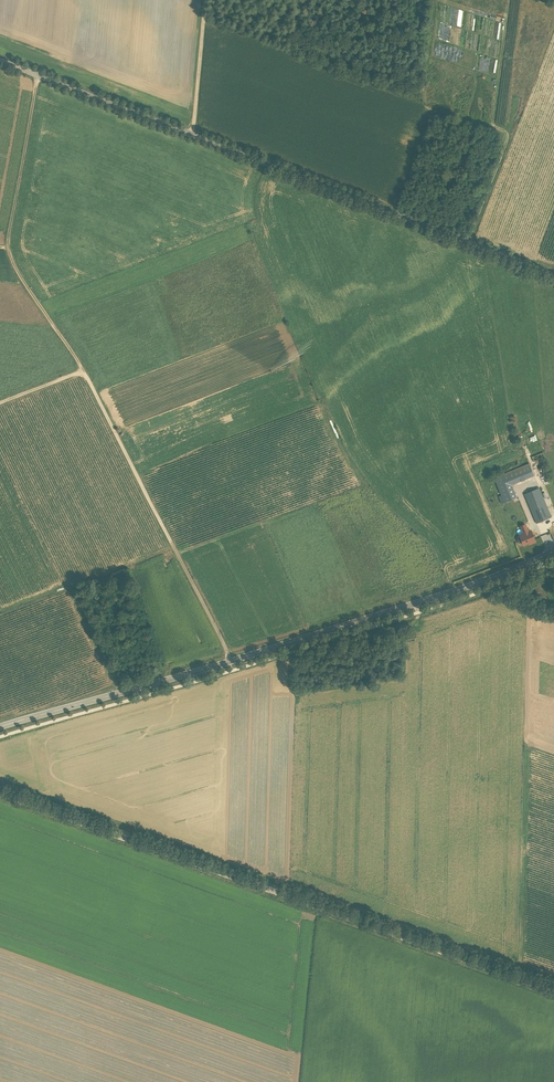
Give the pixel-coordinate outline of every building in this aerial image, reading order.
[(534,475),(529,463),(507,472),(494,478),(505,503),(518,497),(512,484),(534,475)] [(539,488),(524,494),(536,523),(551,517),(539,488)] [(532,531),(520,536),(524,545),(531,542),(532,543),(536,541),(532,531)]
